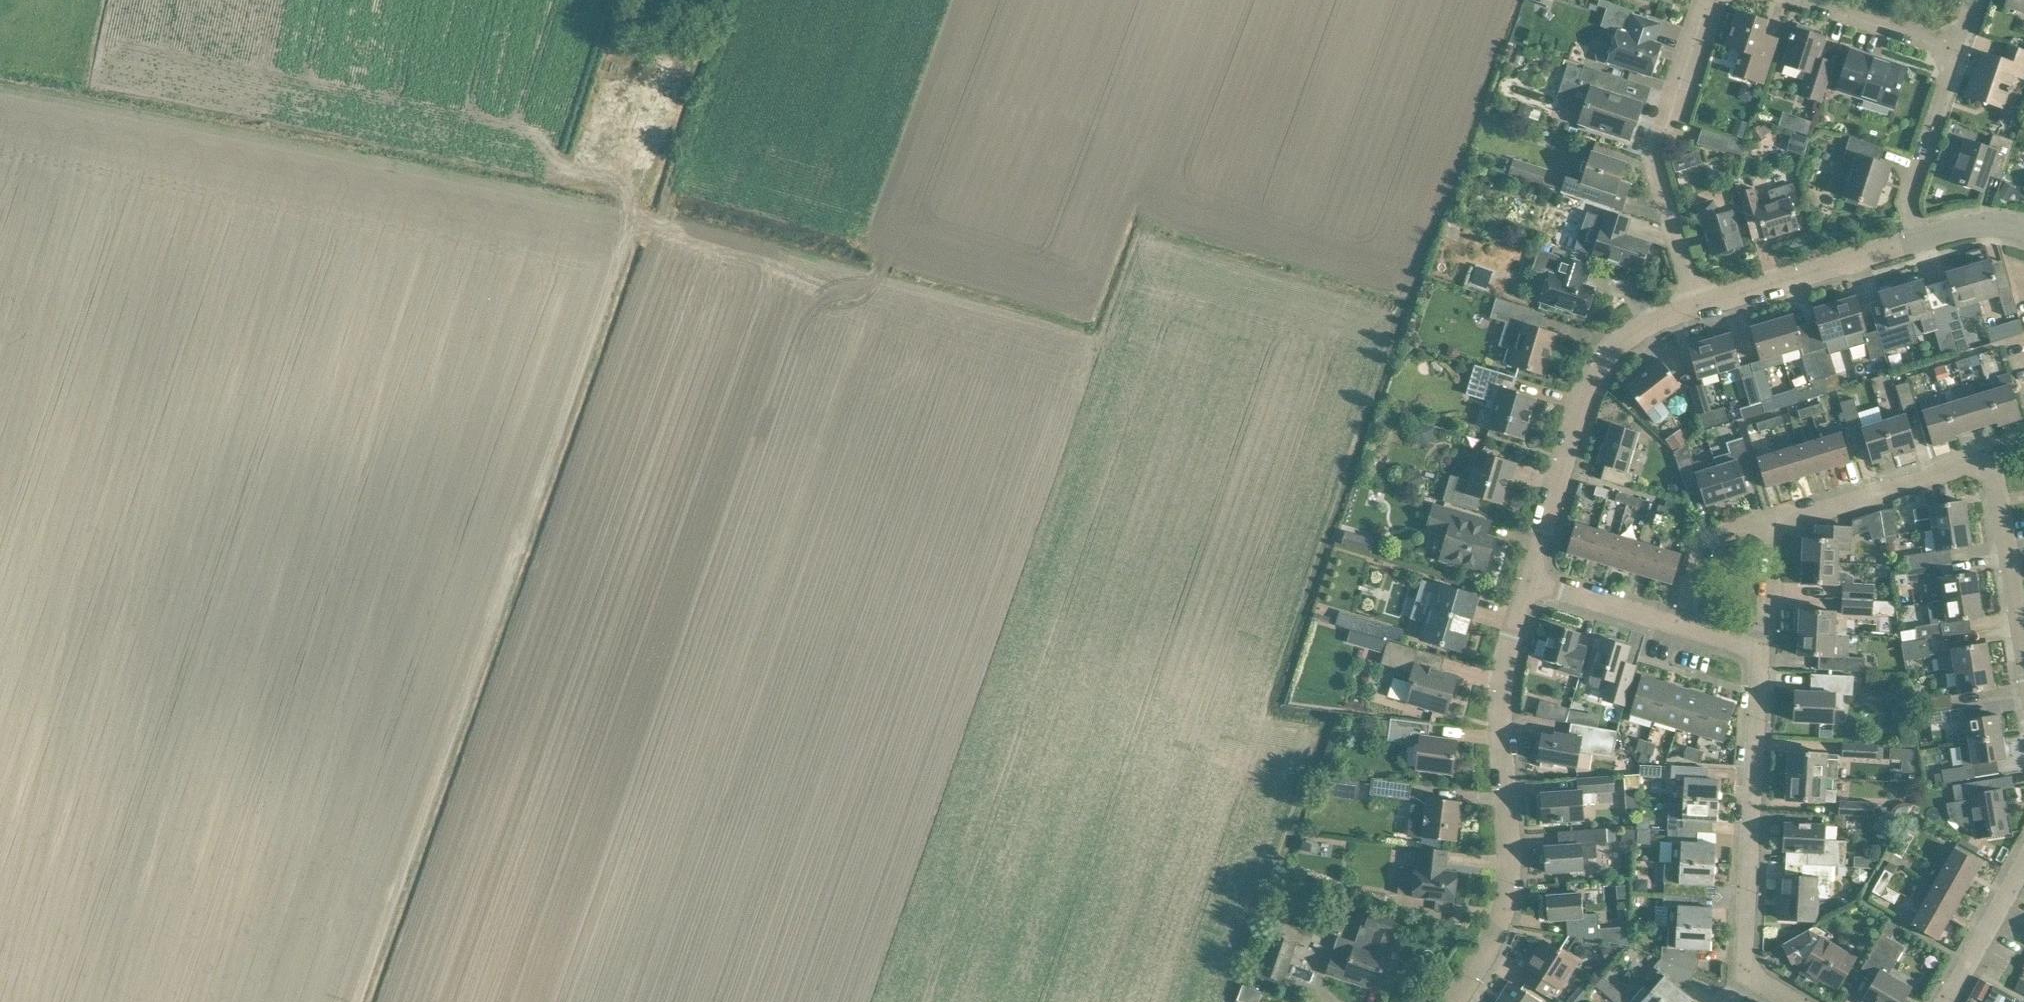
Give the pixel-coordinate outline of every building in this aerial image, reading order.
[(2000,4),(2005,6),(2005,7),(2023,13),(2023,0),(2002,0),(2000,4)] [(1759,46),(1767,22),(1737,12),(1726,46),(1741,51),(1734,74),(1763,84),(1773,51),(1759,46)] [(1607,65),(1608,62),(1631,70),(1650,76),(1657,55),(1654,54),(1656,47),(1659,48),(1660,45),(1654,43),(1660,24),(1641,18),(1633,15),(1627,34),(1619,31),(1614,46),(1603,43),(1598,48),(1596,54),(1597,61),(1607,65)] [(1798,30),(1795,29),(1783,66),(1808,74),(1801,95),(1821,101),(1833,63),(1819,59),(1825,38),(1810,34),(1811,33),(1798,29),(1798,30)] [(2008,46),(2003,60),(1983,53),(1969,97),(2002,108),(2013,75),(2023,78),(2023,51),(2008,46)] [(1893,108),(1906,69),(1851,51),(1838,90),(1893,108)] [(1628,80),(1607,73),(1584,66),(1576,91),(1589,95),(1586,105),(1578,106),(1576,113),(1581,119),(1579,125),(1629,141),(1642,103),(1623,97),(1628,81),(1646,88),(1647,86),(1628,80)] [(1517,115),(1530,119),(1534,107),(1521,103),(1517,115)] [(1808,135),(1812,122),(1803,119),(1798,132),(1808,135)] [(1760,125),(1750,131),(1758,143),(1767,137),(1760,125)] [(1746,144),(1730,138),(1702,129),(1697,144),(1725,154),(1726,152),(1742,157),(1746,144)] [(2015,141),(1993,134),(1988,149),(1965,140),(1951,180),(1983,192),(1991,169),(2004,173),(2015,141)] [(1884,148),(1850,137),(1842,160),(1850,163),(1847,171),(1851,173),(1843,197),(1876,207),(1885,181),(1886,181),(1891,166),(1879,163),(1884,148)] [(1627,164),(1608,158),(1591,152),(1582,182),(1566,178),(1561,193),(1622,213),(1631,183),(1621,180),(1627,164)] [(1514,161),(1510,160),(1498,156),(1494,170),(1506,174),(1507,171),(1509,172),(1508,177),(1542,187),(1547,170),(1514,159),(1514,161)] [(1739,193),(1741,201),(1746,220),(1758,216),(1765,240),(1799,229),(1793,210),(1799,209),(1791,184),(1767,191),(1771,204),(1760,208),(1754,189),(1739,193)] [(1712,256),(1742,247),(1731,212),(1717,216),(1713,201),(1697,206),(1712,256)] [(1630,220),(1611,213),(1607,212),(1602,228),(1593,255),(1641,271),(1650,243),(1625,235),(1630,220)] [(1489,228),(1487,233),(1504,238),(1505,232),(1489,228)] [(1591,266),(1539,249),(1532,271),(1550,277),(1541,302),(1585,316),(1594,288),(1581,284),(1582,279),(1586,280),(1591,266)] [(1967,267),(1978,301),(1999,295),(2002,305),(2005,316),(2018,312),(2010,288),(1998,291),(1989,261),(1967,267)] [(1471,285),(1487,291),(1493,272),(1477,267),(1471,285)] [(1977,301),(1978,301),(1967,267),(1946,274),(1955,304),(1944,308),(1951,332),(1964,329),(1960,318),(1963,318),(1966,320),(1976,317),(1978,313),(1981,312),(1977,301)] [(1922,281),(1900,287),(1911,321),(1912,321),(1913,326),(1914,331),(1921,329),(1923,328),(1925,334),(1937,331),(1938,336),(1951,332),(1944,308),(1931,311),(1922,281)] [(1899,330),(1913,326),(1912,321),(1911,321),(1900,287),(1879,294),(1888,324),(1876,328),(1884,352),(1896,349),(1895,344),(1903,341),(1899,330)] [(1867,334),(1856,297),(1833,303),(1847,350),(1866,344),(1864,335),(1867,334)] [(1532,311),(1501,300),(1495,318),(1508,322),(1501,345),(1515,349),(1511,365),(1524,369),(1543,374),(1555,334),(1529,327),(1533,312),(1551,317),(1551,316),(1532,311)] [(1847,350),(1833,303),(1813,309),(1823,342),(1826,342),(1827,347),(1830,355),(1847,350)] [(1770,322),(1780,354),(1801,348),(1799,335),(1793,315),(1770,322)] [(1759,360),(1780,354),(1770,322),(1751,328),(1756,347),(1759,360)] [(1885,356),(1884,352),(1876,328),(1877,331),(1867,334),(1864,335),(1866,344),(1871,360),(1885,356)] [(1708,340),(1718,373),(1739,367),(1736,353),(1730,334),(1708,340)] [(1957,354),(1970,350),(1965,334),(1952,338),(1957,354)] [(1718,373),(1708,340),(1704,341),(1703,337),(1691,340),(1693,345),(1688,346),(1698,379),(1718,373)] [(1997,365),(2017,360),(2012,341),(1992,346),(1997,365)] [(1814,351),(1826,392),(1827,392),(1822,378),(1835,374),(1830,355),(1827,347),(1814,351)] [(1818,394),(1826,392),(1814,351),(1800,356),(1808,382),(1814,380),(1818,394)] [(1680,386),(1659,358),(1646,368),(1649,371),(1627,387),(1646,412),(1680,386)] [(1971,366),(1969,358),(1956,363),(1958,370),(1971,366)] [(1517,378),(1498,372),(1474,366),(1468,385),(1489,391),(1484,407),(1491,410),(1486,429),(1524,440),(1536,398),(1513,391),(1517,378)] [(1750,370),(1760,403),(1762,402),(1765,414),(1774,411),(1771,400),(1774,399),(1764,366),(1750,370)] [(1949,377),(1945,366),(1934,369),(1937,381),(1949,377)] [(1750,406),(1760,403),(1750,370),(1740,373),(1750,406)] [(1988,392),(1998,425),(2021,418),(2008,375),(1998,378),(2000,385),(2002,389),(1988,392)] [(1904,411),(1917,407),(1909,382),(1896,386),(1904,411)] [(1697,416),(1699,416),(1703,428),(1728,420),(1724,407),(1710,411),(1702,385),(1688,389),(1697,416)] [(1998,425),(1988,392),(1976,396),(1973,385),(1963,388),(1975,428),(1996,422),(1997,425),(1998,425)] [(1955,434),(1975,428),(1963,388),(1955,391),(1958,402),(1945,406),(1955,438),(1956,438),(1955,434)] [(1848,428),(1861,423),(1854,399),(1840,403),(1848,428)] [(1955,438),(1945,406),(1932,409),(1929,399),(1919,402),(1927,426),(1932,445),(1955,438)] [(1811,415),(1823,411),(1820,403),(1809,407),(1811,415)] [(1799,419),(1811,415),(1809,407),(1797,411),(1799,419)] [(1883,421),(1893,451),(1903,448),(1905,454),(1915,451),(1910,432),(1905,415),(1883,421)] [(1769,428),(1781,424),(1779,416),(1767,420),(1769,428)] [(1757,432),(1769,428),(1767,420),(1755,424),(1757,432)] [(1882,455),(1893,451),(1883,421),(1862,428),(1867,444),(1873,464),(1883,460),(1882,455)] [(1638,433),(1630,431),(1611,425),(1604,452),(1601,451),(1598,463),(1605,465),(1601,480),(1630,488),(1635,473),(1627,470),(1638,433)] [(1674,453),(1691,440),(1685,431),(1683,433),(1681,430),(1665,440),(1674,453)] [(1820,440),(1828,469),(1850,462),(1841,433),(1820,440)] [(1716,467),(1726,500),(1729,499),(1730,502),(1734,502),(1737,501),(1740,500),(1739,496),(1748,493),(1740,469),(1751,466),(1743,439),(1727,444),(1731,456),(1728,458),(1730,462),(1716,467)] [(1726,500),(1716,467),(1707,470),(1705,464),(1698,461),(1693,463),(1687,444),(1692,440),(1691,440),(1674,453),(1677,462),(1687,496),(1701,492),(1706,506),(1726,500)] [(1808,475),(1828,469),(1820,440),(1799,446),(1808,475)] [(1787,481),(1808,475),(1799,446),(1778,452),(1787,481)] [(1517,463),(1498,458),(1479,452),(1470,481),(1451,475),(1444,501),(1477,511),(1480,499),(1501,505),(1508,480),(1512,481),(1517,463)] [(1765,488),(1787,481),(1778,452),(1757,459),(1765,488)] [(1419,470),(1405,478),(1402,478),(1398,488),(1411,491),(1426,484),(1419,470)] [(1609,490),(1597,487),(1594,495),(1606,499),(1609,490)] [(1627,506),(1629,497),(1617,493),(1614,502),(1627,506)] [(1629,497),(1627,506),(1638,509),(1641,500),(1629,497)] [(1932,529),(1968,524),(1964,502),(1913,510),(1915,521),(1930,518),(1932,529)] [(1483,521),(1464,515),(1434,506),(1426,529),(1448,535),(1440,560),(1484,573),(1494,539),(1474,533),(1477,520),(1482,522),(1483,521)] [(1668,518),(1671,509),(1658,506),(1656,515),(1668,518)] [(1671,509),(1668,518),(1680,521),(1682,512),(1671,509)] [(1880,511),(1885,537),(1898,534),(1897,529),(1894,509),(1880,511)] [(1871,541),(1885,537),(1880,511),(1879,512),(1853,521),(1855,527),(1814,525),(1813,539),(1803,539),(1802,561),(1838,563),(1838,561),(1839,551),(1850,552),(1851,536),(1857,534),(1858,536),(1868,532),(1871,541)] [(1588,559),(1597,530),(1575,524),(1567,553),(1588,559)] [(1968,524),(1932,529),(1935,552),(1971,546),(1968,524)] [(1609,565),(1618,536),(1597,530),(1588,559),(1609,565)] [(1630,571),(1639,542),(1618,536),(1609,565),(1630,571)] [(1651,577),(1659,548),(1639,542),(1630,571),(1651,577)] [(1659,548),(1651,577),(1672,584),(1681,554),(1659,548)] [(1906,569),(1932,565),(1930,552),(1904,556),(1906,569)] [(1837,572),(1838,563),(1802,561),(1801,583),(1843,585),(1842,599),(1872,600),(1872,586),(1848,585),(1852,579),(1844,574),(1843,576),(1837,572)] [(1932,565),(1906,569),(1909,583),(1934,579),(1932,565)] [(1944,600),(1979,595),(1975,573),(1956,576),(1940,578),(1944,600)] [(1477,597),(1458,591),(1437,586),(1421,640),(1461,651),(1461,650),(1459,649),(1467,621),(1470,622),(1477,597)] [(1917,640),(1927,639),(1943,636),(1941,623),(1962,620),(1982,617),(1979,595),(1944,600),(1929,602),(1932,624),(1915,627),(1917,640)] [(1871,616),(1872,600),(1842,599),(1841,614),(1871,616)] [(1799,633),(1847,635),(1847,628),(1846,625),(1845,622),(1842,619),(1840,618),(1834,618),(1835,612),(1800,611),(1799,633)] [(1313,614),(1312,618),(1328,623),(1330,619),(1313,614)] [(1367,634),(1371,636),(1375,622),(1356,617),(1352,630),(1364,634),(1367,634)] [(1558,664),(1557,670),(1580,677),(1588,648),(1577,644),(1580,633),(1553,625),(1543,660),(1558,664)] [(1351,630),(1348,641),(1361,644),(1364,634),(1352,630),(1351,630)] [(1846,636),(1847,635),(1799,633),(1797,655),(1829,657),(1828,670),(1864,672),(1864,658),(1848,657),(1850,636),(1846,636)] [(1602,639),(1596,659),(1591,675),(1590,680),(1590,684),(1593,686),(1601,689),(1606,687),(1609,680),(1614,681),(1608,700),(1625,705),(1632,678),(1621,674),(1629,647),(1602,639)] [(1927,639),(1917,640),(1902,643),(1904,661),(1930,657),(1927,639)] [(1438,655),(1387,641),(1379,665),(1411,674),(1409,682),(1413,683),(1406,703),(1447,715),(1458,675),(1434,668),(1438,655)] [(1946,673),(1990,666),(1986,644),(1951,649),(1952,654),(1943,655),(1946,673)] [(1990,666),(1955,671),(1959,694),(1974,692),(1994,688),(1990,666)] [(1854,677),(1841,676),(1821,675),(1820,692),(1796,691),(1794,721),(1814,722),(1833,724),(1834,707),(1843,707),(1843,694),(1853,695),(1854,677)] [(1654,722),(1665,683),(1641,676),(1630,715),(1654,722)] [(1677,728),(1688,690),(1665,683),(1654,722),(1677,728)] [(1700,735),(1711,696),(1688,690),(1677,728),(1700,735)] [(1927,712),(1932,711),(1953,708),(1951,694),(1925,698),(1927,712)] [(1711,696),(1700,735),(1723,742),(1735,703),(1711,696)] [(1564,703),(1550,707),(1553,719),(1567,715),(1564,703)] [(1953,708),(1932,711),(1935,724),(1960,720),(1958,707),(1953,708)] [(1959,744),(1969,742),(2002,737),(2002,736),(2000,729),(2004,728),(2005,725),(2004,718),(2002,715),(1998,716),(1998,715),(1978,718),(1965,720),(1967,732),(1958,734),(1959,744)] [(1431,724),(1411,721),(1391,719),(1388,741),(1420,745),(1416,770),(1432,772),(1452,775),(1456,741),(1429,737),(1431,724)] [(1617,733),(1595,729),(1575,725),(1573,736),(1555,733),(1555,737),(1543,735),(1538,761),(1541,761),(1540,766),(1553,769),(1554,764),(1576,768),(1579,752),(1612,757),(1617,733)] [(1916,746),(1916,735),(1901,736),(1901,746),(1916,746)] [(1969,742),(1959,744),(1963,766),(2006,759),(2005,757),(2008,757),(2010,753),(2009,747),(2006,743),(2003,744),(2002,736),(2002,737),(1969,742)] [(1644,754),(1648,742),(1639,739),(1636,751),(1644,754)] [(1653,757),(1657,745),(1648,742),(1644,754),(1653,757)] [(1876,759),(1876,745),(1843,743),(1843,757),(1876,759)] [(1692,761),(1695,750),(1686,748),(1684,759),(1692,761)] [(1891,748),(1891,759),(1918,760),(1916,749),(1891,748)] [(1701,764),(1704,753),(1695,750),(1692,761),(1701,764)] [(1788,752),(1787,777),(1826,779),(1826,778),(1837,778),(1837,767),(1837,755),(1808,753),(1788,752)] [(1661,778),(1662,766),(1640,765),(1640,774),(1640,777),(1661,778)] [(1944,783),(1970,779),(1968,766),(1942,770),(1944,783)] [(1683,799),(1718,801),(1719,780),(1707,780),(1708,768),(1671,767),(1671,778),(1676,778),(1675,786),(1684,787),(1683,799)] [(1639,789),(1640,777),(1640,774),(1624,775),(1625,790),(1639,789)] [(1613,790),(1612,776),(1578,778),(1579,791),(1541,794),(1543,822),(1583,819),(1582,805),(1599,803),(1598,792),(1613,790)] [(1825,790),(1826,779),(1787,777),(1786,800),(1836,803),(1836,790),(1825,790)] [(1994,777),(1952,783),(1955,799),(1945,801),(1946,808),(1949,815),(1954,821),(1958,823),(1967,824),(1970,824),(1973,824),(1973,823),(1976,838),(2008,833),(2001,790),(1996,790),(1994,777)] [(1372,779),(1370,795),(1410,800),(1412,784),(1372,779)] [(1412,808),(1409,836),(1422,837),(1436,839),(1456,842),(1461,802),(1441,799),(1427,798),(1415,797),(1414,806),(1413,806),(1412,808)] [(1717,822),(1718,801),(1683,799),(1683,800),(1670,799),(1668,830),(1698,832),(1698,821),(1717,822)] [(1873,807),(1874,802),(1841,801),(1840,816),(1873,817),(1873,807)] [(1873,817),(1886,818),(1886,808),(1873,807),(1873,817)] [(1807,865),(1831,867),(1845,867),(1847,842),(1824,840),(1824,826),(1785,823),(1783,851),(1808,853),(1807,865)] [(1606,829),(1591,830),(1571,831),(1572,845),(1545,847),(1547,873),(1567,871),(1582,870),(1581,859),(1597,858),(1596,845),(1607,844),(1606,829)] [(1650,844),(1650,831),(1638,830),(1637,843),(1650,844)] [(1697,843),(1698,832),(1668,830),(1667,842),(1672,842),(1671,863),(1715,865),(1716,844),(1697,843)] [(1900,844),(1908,849),(1914,837),(1907,833),(1900,844)] [(1902,859),(1908,849),(1900,844),(1894,854),(1902,859)] [(1448,851),(1420,847),(1418,868),(1415,868),(1412,897),(1434,900),(1454,902),(1458,873),(1446,871),(1448,851)] [(1944,868),(1969,883),(1981,863),(1963,853),(1954,849),(1944,868)] [(1855,857),(1854,867),(1874,868),(1875,859),(1855,857)] [(1714,886),(1715,865),(1671,863),(1665,863),(1664,894),(1694,896),(1695,885),(1714,886)] [(1831,867),(1807,865),(1803,865),(1802,877),(1782,876),(1780,902),(1783,903),(1782,919),(1815,921),(1816,897),(1830,898),(1831,867)] [(1855,870),(1851,876),(1852,881),(1859,885),(1864,883),(1867,877),(1866,872),(1859,868),(1855,870)] [(1959,902),(1969,883),(1944,868),(1933,887),(1959,902)] [(1887,886),(1893,875),(1885,870),(1879,881),(1887,886)] [(1916,903),(1922,890),(1893,876),(1887,889),(1916,903)] [(1636,879),(1635,891),(1647,891),(1648,884),(1643,879),(1636,879)] [(1887,886),(1879,881),(1872,893),(1881,897),(1887,886)] [(1948,920),(1959,902),(1933,887),(1923,906),(1948,920)] [(1589,939),(1600,941),(1598,913),(1583,914),(1581,893),(1566,894),(1546,896),(1548,921),(1567,920),(1568,936),(1589,939)] [(1670,907),(1669,926),(1677,927),(1711,929),(1713,908),(1694,907),(1694,896),(1664,894),(1663,907),(1670,907)] [(1937,940),(1948,920),(1923,906),(1912,926),(1920,930),(1937,940)] [(1338,941),(1327,973),(1366,986),(1368,980),(1377,983),(1400,920),(1371,910),(1366,928),(1360,926),(1352,946),(1338,941)] [(1825,933),(1814,926),(1783,944),(1784,945),(1783,945),(1792,962),(1794,961),(1804,967),(1803,968),(1838,988),(1856,957),(1822,937),(1825,933)] [(1710,950),(1711,929),(1677,927),(1677,928),(1669,927),(1668,947),(1662,947),(1661,958),(1692,970),(1693,949),(1710,950)] [(1298,943),(1277,936),(1272,934),(1258,973),(1284,982),(1298,943)] [(1887,937),(1882,935),(1872,951),(1862,969),(1876,977),(1863,1001),(1864,1001),(1902,1001),(1910,988),(1888,976),(1905,947),(1887,937)] [(1574,960),(1561,952),(1544,941),(1527,968),(1532,971),(1525,982),(1553,999),(1569,974),(1566,972),(1574,960)] [(1692,970),(1661,958),(1654,967),(1663,975),(1650,990),(1663,1001),(1688,1001),(1691,998),(1678,987),(1692,970)] [(1984,984),(1998,993),(2008,978),(1994,969),(1984,984)] [(2023,989),(2023,980),(2019,978),(2014,988),(2022,993),(2023,989)] [(1509,982),(1497,1001),(1541,1001),(1509,982)] [(1650,990),(1645,986),(1632,1001),(1663,1001),(1650,990)]
